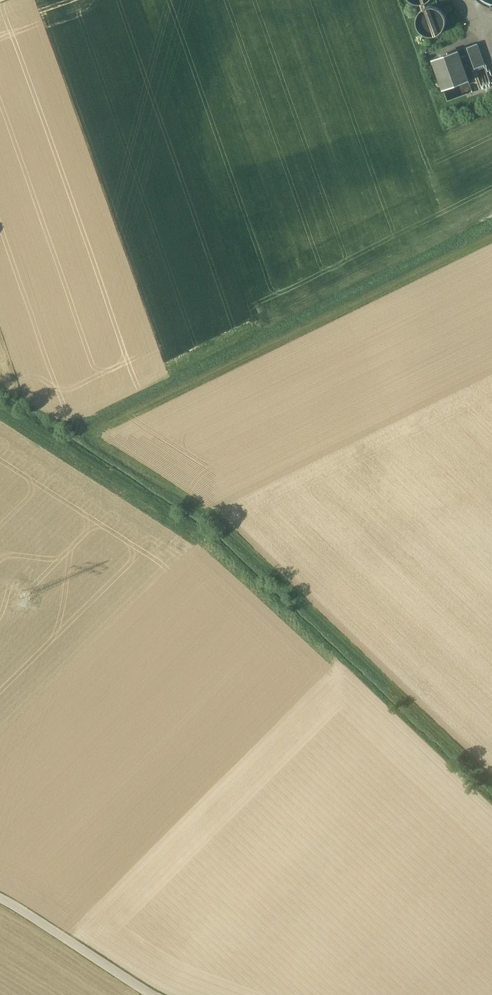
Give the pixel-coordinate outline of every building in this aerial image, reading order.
[(477,42),(467,46),(481,86),(491,82),(477,42)] [(458,49),(432,59),(448,103),(475,93),(458,49)]
